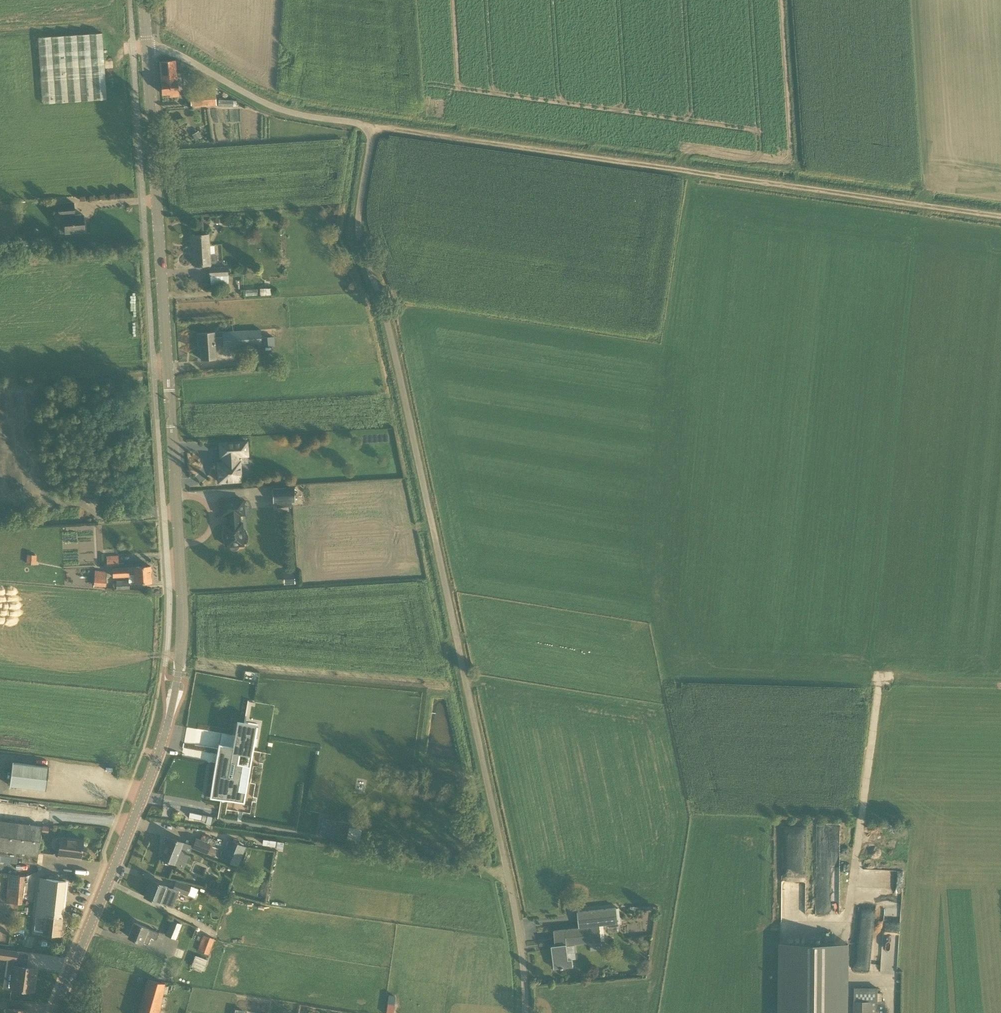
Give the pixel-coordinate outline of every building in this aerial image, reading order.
[(42,103),(97,100),(107,99),(102,33),(38,37),(42,103)] [(161,78),(177,76),(176,60),(159,61),(161,78)] [(178,95),(177,76),(161,78),(162,94),(170,93),(170,96),(178,95)] [(216,92),(205,93),(191,94),(191,106),(217,104),(216,92)] [(199,131),(192,134),(195,140),(202,137),(199,131)] [(73,202),(58,204),(59,216),(64,216),(64,225),(65,232),(84,231),(83,214),(74,215),(73,202)] [(209,254),(208,234),(191,235),(192,246),(194,245),(195,265),(209,264),(209,263),(215,263),(217,261),(217,255),(215,253),(209,254)] [(210,276),(228,275),(227,267),(210,268),(210,276)] [(249,346),(248,337),(261,336),(261,329),(222,332),(223,336),(215,337),(214,332),(197,333),(198,344),(200,344),(201,359),(216,358),(215,345),(223,344),(223,348),(249,346)] [(218,482),(240,480),(239,461),(238,462),(238,456),(247,455),(246,441),(219,443),(220,457),(222,456),(223,462),(217,463),(218,482)] [(272,488),(272,502),(294,501),(294,487),(272,488)] [(224,523),(225,530),(224,533),(224,536),(225,539),(225,546),(230,546),(230,548),(232,549),(234,549),(236,549),(237,547),(238,545),(243,545),(242,522),(239,522),(239,514),(244,514),(245,512),(245,509),(245,507),(243,504),(243,500),(219,501),(220,516),(227,515),(228,523),(224,523)] [(25,563),(34,563),(34,554),(25,553),(25,563)] [(107,565),(118,564),(118,555),(106,556),(107,565)] [(150,566),(111,568),(112,577),(128,576),(128,574),(134,574),(135,583),(151,582),(150,566)] [(105,588),(106,571),(95,570),(94,587),(105,588)] [(294,583),(294,572),(284,573),(284,583),(294,583)] [(129,588),(129,582),(127,583),(127,580),(116,580),(116,589),(129,588)] [(210,796),(209,797),(222,799),(223,792),(242,796),(247,765),(237,763),(238,761),(240,749),(248,750),(250,750),(254,728),(249,727),(240,725),(239,726),(240,726),(239,730),(236,730),(233,747),(219,744),(218,754),(221,754),(213,796),(210,796)] [(247,772),(244,791),(259,793),(260,786),(294,791),(292,799),(344,806),(349,771),(254,758),(252,773),(247,772)] [(46,790),(49,767),(12,762),(9,785),(46,790)] [(0,821),(0,855),(22,858),(22,862),(37,864),(42,826),(0,821)] [(321,825),(319,835),(345,840),(349,823),(339,821),(338,828),(321,825)] [(212,840),(213,839),(203,835),(200,840),(196,838),(192,848),(207,854),(207,853),(212,840)] [(81,857),(83,840),(60,837),(58,857),(66,857),(66,855),(81,857)] [(180,864),(188,844),(170,837),(165,850),(163,849),(160,857),(176,863),(180,864)] [(229,840),(221,859),(238,865),(245,846),(229,840)] [(6,874),(5,902),(21,903),(22,875),(6,874)] [(60,935),(66,881),(39,879),(35,916),(45,917),(44,933),(43,933),(42,934),(60,935)] [(173,888),(162,884),(153,880),(149,890),(147,889),(144,896),(167,905),(173,890),(187,895),(188,894),(197,898),(199,892),(197,891),(198,890),(176,881),(173,888)] [(618,923),(616,908),(578,912),(579,928),(554,930),(556,945),(550,946),(552,946),(554,969),(561,968),(561,969),(563,969),(563,967),(572,967),(571,959),(568,959),(567,945),(601,941),(600,925),(618,923)] [(176,939),(182,924),(172,920),(166,935),(176,939)] [(156,939),(159,932),(134,922),(128,936),(148,944),(151,937),(156,939)] [(208,954),(214,939),(203,935),(197,950),(208,954)] [(833,944),(781,943),(780,1012),(832,1012),(833,944)] [(17,951),(0,949),(0,958),(16,960),(17,951)] [(195,955),(191,966),(201,969),(203,970),(207,960),(195,955)] [(15,965),(13,979),(6,979),(4,988),(11,989),(33,992),(36,968),(15,965)] [(163,983),(148,979),(138,1012),(158,1012),(161,993),(163,985),(163,983)] [(878,988),(854,987),(854,1001),(854,1012),(885,1012),(885,1001),(878,1001),(878,988)]
